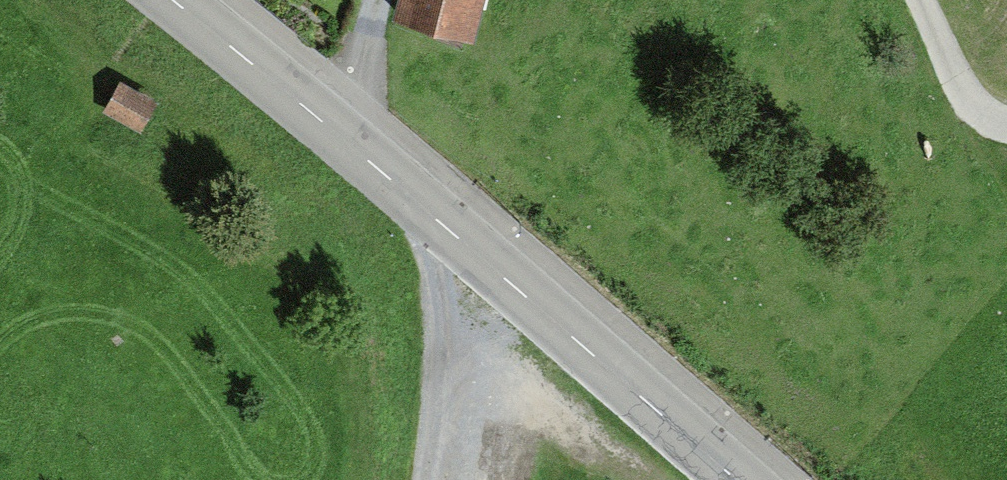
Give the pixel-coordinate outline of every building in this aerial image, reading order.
[(391,18),(467,38),(477,0),(395,0),(391,18)]
